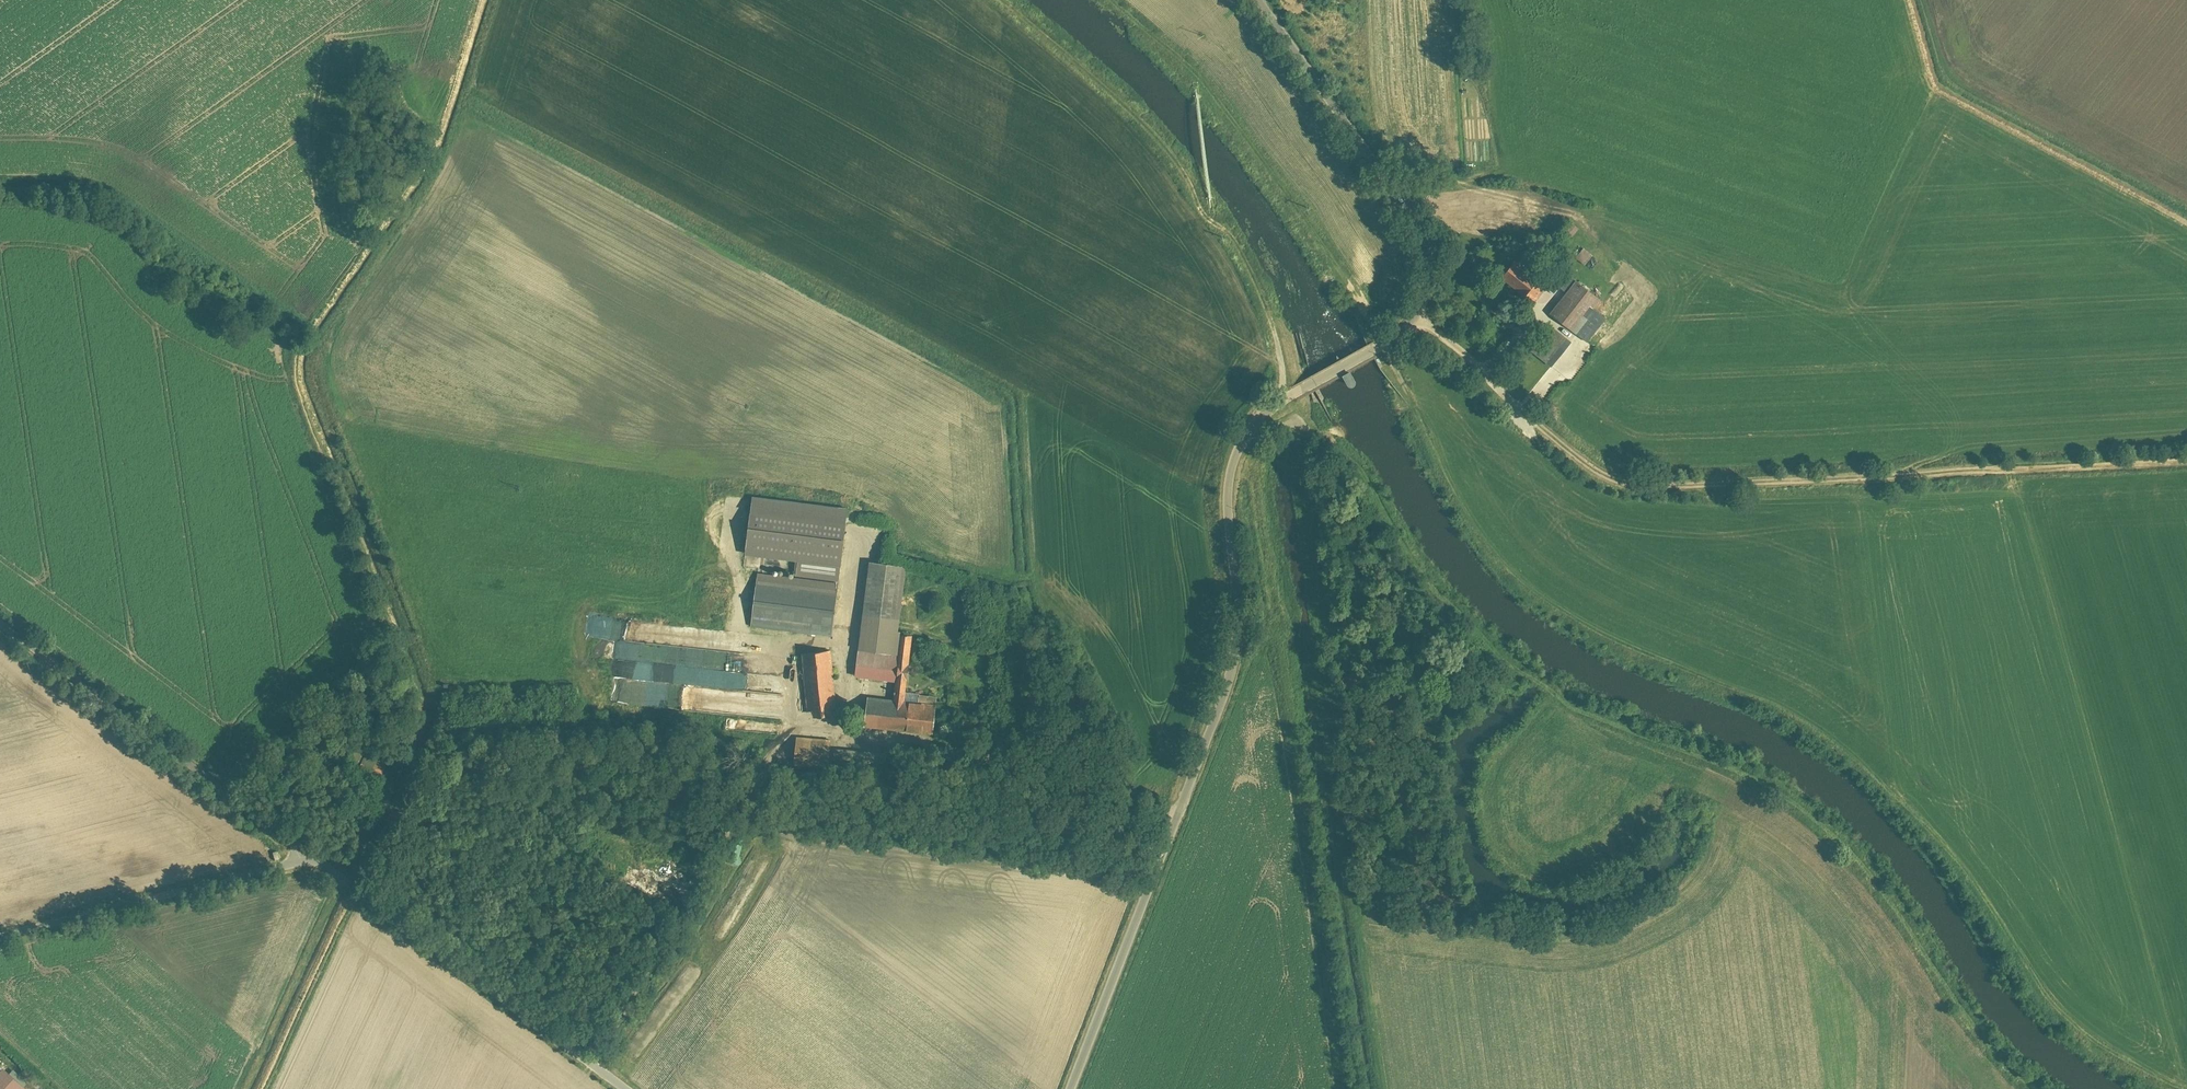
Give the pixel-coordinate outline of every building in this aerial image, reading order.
[(1578,228),(1570,222),(1563,231),(1571,237),(1578,228)] [(1593,255),(1584,248),(1576,258),(1586,264),(1593,255)] [(1517,256),(1501,276),(1535,303),(1551,283),(1517,256)] [(1557,286),(1566,293),(1577,279),(1568,272),(1557,286)] [(1566,293),(1551,312),(1588,341),(1607,316),(1594,306),(1601,298),(1577,279),(1566,293)] [(1550,366),(1570,341),(1547,323),(1527,348),(1550,366)] [(846,509),(755,498),(748,555),(799,562),(839,567),(846,509)] [(839,567),(799,562),(796,579),(837,584),(839,567)] [(859,673),(894,677),(892,699),(871,697),(868,724),(935,732),(938,701),(908,698),(916,636),(900,634),(908,567),(872,562),(859,673)] [(759,574),(753,625),(831,634),(837,584),(796,579),(759,574)] [(802,653),(808,711),(837,708),(831,650),(802,653)] [(615,659),(614,674),(637,675),(638,669),(646,670),(665,672),(665,673),(685,674),(685,664),(615,659)] [(833,743),(799,739),(797,762),(831,765),(833,743)] [(6,1066),(0,1072),(0,1088),(31,1088),(6,1066)]
